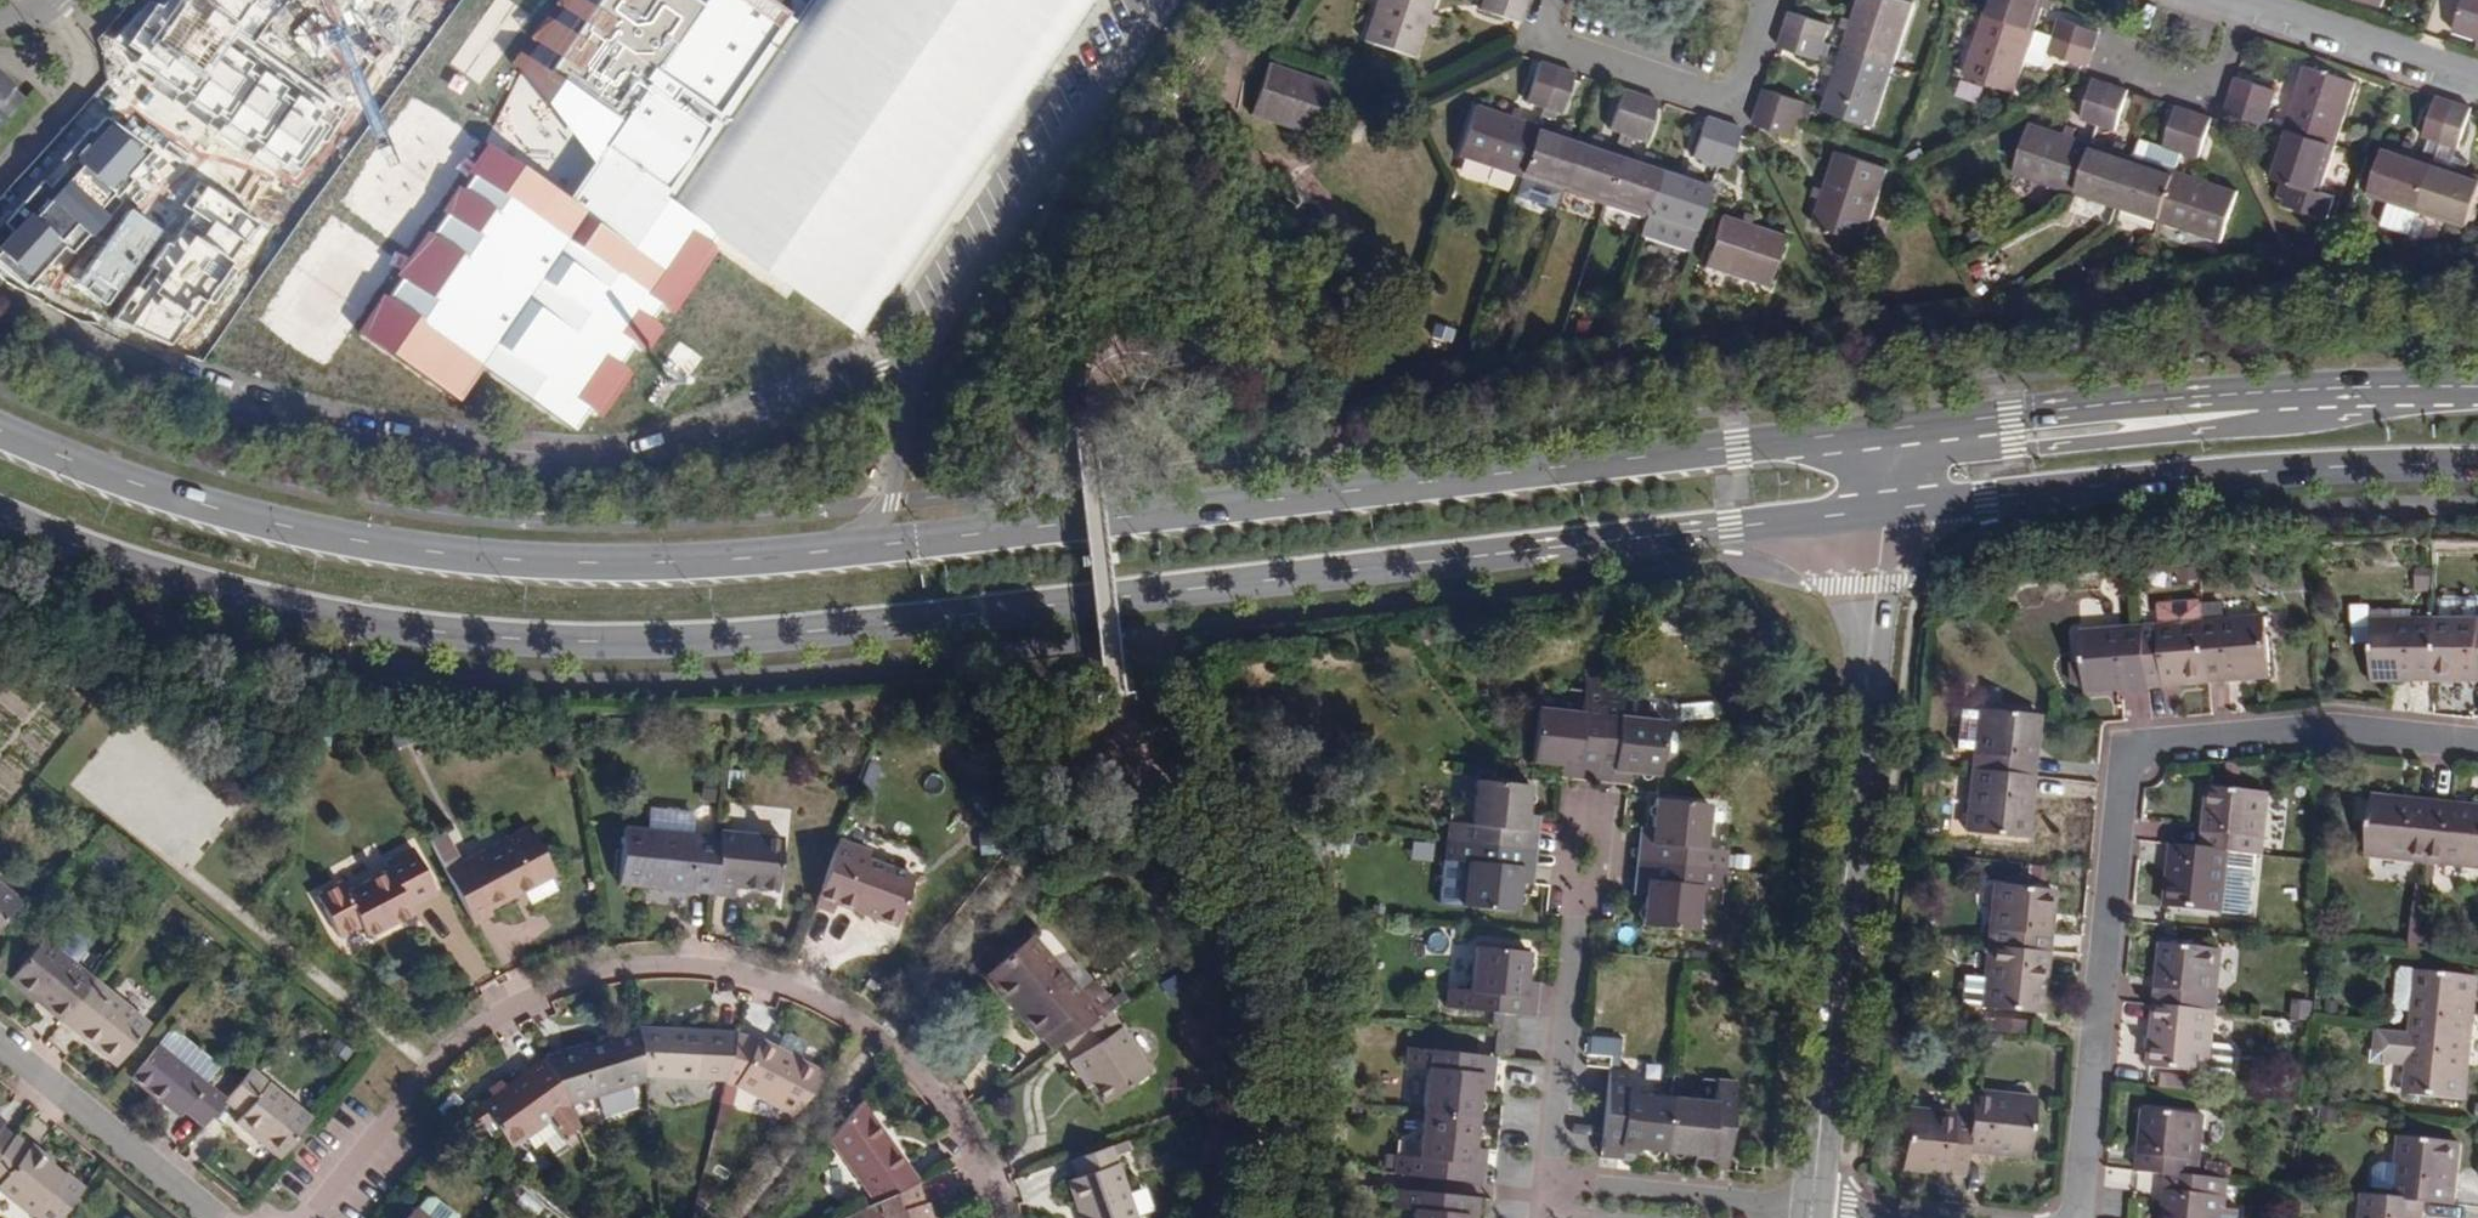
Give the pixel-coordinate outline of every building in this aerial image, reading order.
[(793,19),(765,0),(711,0),(701,14),(682,0),(587,0),(527,87),(608,142),(554,220),(476,166),(351,347),(443,410),(469,372),(566,438),(711,229),(857,329),(1091,0),(807,0),(793,19)] [(1435,0),(1377,0),(1364,40),(1415,58),(1427,24),(1435,25),(1439,15),(1431,13),(1435,0)] [(1478,8),(1523,23),(1530,0),(1481,0),(1478,8)] [(1904,0),(1861,0),(1854,21),(1851,29),(1845,49),(1895,65),(1915,4),(1904,0)] [(1984,13),(2036,30),(2042,9),(2045,0),(1988,0),(1984,13)] [(2042,9),(2049,12),(2052,1),(2048,0),(2045,0),(2042,9)] [(2452,28),(2477,37),(2477,0),(2461,0),(2452,28)] [(1785,30),(1825,43),(1832,25),(1791,12),(1785,30)] [(2031,46),(2036,30),(1984,13),(1963,75),(2016,91),(2027,56),(2031,46)] [(1851,29),(1854,21),(1847,18),(1844,27),(1851,29)] [(2059,19),(2054,36),(2095,50),(2100,33),(2059,19)] [(1820,60),(1825,43),(1785,30),(1779,47),(1820,60)] [(2095,50),(2054,36),(2049,54),(2090,68),(2095,50)] [(2039,48),(2031,46),(2027,56),(2036,58),(2039,48)] [(1895,65),(1845,49),(1838,68),(1836,76),(1824,112),(1875,127),(1895,65)] [(1331,80),(1269,60),(1254,100),(1318,121),(1331,80)] [(1527,100),(1543,106),(1556,65),(1540,60),(1527,100)] [(1556,65),(1543,106),(1563,113),(1576,71),(1556,65)] [(1836,76),(1838,68),(1830,65),(1828,74),(1836,76)] [(2286,130),(2335,146),(2356,82),(2307,65),(2296,99),(2293,108),(2286,130)] [(2231,94),(2270,108),(2276,89),(2237,76),(2231,94)] [(2099,124),(2112,84),(2094,78),(2081,118),(2099,124)] [(2130,90),(2112,84),(2099,124),(2116,130),(2130,90)] [(1628,135),(1641,93),(1624,87),(1610,129),(1628,135)] [(1793,137),(1799,118),(1805,100),(1766,87),(1753,123),(1793,137)] [(1658,98),(1641,93),(1628,135),(1645,140),(1658,98)] [(2265,123),(2270,108),(2231,94),(2226,104),(2224,111),(2265,123)] [(2293,108),(2296,99),(2287,96),(2284,106),(2293,108)] [(2423,137),(2441,143),(2454,103),(2437,97),(2423,137)] [(6,98),(0,104),(0,121),(1,122),(15,107),(6,98)] [(2472,109),(2454,103),(2441,143),(2459,149),(2472,109)] [(1520,175),(1537,125),(1518,118),(1520,110),(1512,107),(1508,115),(1477,104),(1460,155),(1520,175)] [(2180,151),(2193,112),(2177,106),(2163,146),(2180,151)] [(2212,118),(2193,112),(2180,151),(2198,158),(2212,118)] [(1709,162),(1723,120),(1706,115),(1693,156),(1709,162)] [(1723,120),(1709,162),(1719,165),(1729,169),(1743,126),(1723,120)] [(1557,131),(1537,125),(1520,175),(1563,189),(1579,139),(1568,135),(1572,126),(1560,122),(1557,131)] [(2076,193),(2092,143),(2072,137),(2063,134),(2030,123),(2013,172),(2076,193)] [(2067,124),(2063,134),(2072,137),(2076,127),(2067,124)] [(2320,192),(2335,146),(2286,130),(2270,178),(2282,181),(2277,194),(2285,197),(2283,203),(2326,217),(2333,195),(2320,192)] [(1591,142),(1579,139),(1563,189),(1605,203),(1622,152),(1601,146),(1604,137),(1593,133),(1591,142)] [(2118,141),(2114,151),(2123,153),(2126,143),(2118,141)] [(2403,142),(2400,151),(2410,154),(2413,146),(2403,142)] [(2076,193),(2117,207),(2134,158),(2123,153),(2114,151),(2092,143),(2076,193)] [(2418,213),(2434,162),(2410,154),(2400,151),(2386,146),(2369,197),(2418,213)] [(1622,152),(1605,203),(1647,216),(1663,166),(1651,162),(1655,153),(1644,150),(1641,159),(1622,152)] [(1889,169),(1839,152),(1831,173),(1828,184),(1814,225),(1864,242),(1889,169)] [(2148,152),(2145,161),(2154,164),(2156,155),(2148,152)] [(2134,158),(2117,207),(2156,221),(2173,170),(2154,164),(2145,161),(2134,158)] [(2418,213),(2467,229),(2477,194),(2477,176),(2467,173),(2458,170),(2434,162),(2418,213)] [(2461,162),(2458,170),(2467,173),(2470,165),(2461,162)] [(1688,174),(1698,177),(1701,168),(1691,164),(1688,174)] [(1688,174),(1663,166),(1647,216),(1697,233),(1713,183),(1698,177),(1688,174)] [(2196,169),(2193,177),(2202,180),(2205,172),(2196,169)] [(2193,177),(2173,170),(2156,221),(2221,242),(2237,192),(2202,180),(2193,177)] [(1818,181),(1828,184),(1831,173),(1822,171),(1818,181)] [(1741,222),(1752,225),(1754,218),(1744,214),(1741,222)] [(1741,222),(1722,215),(1705,267),(1769,289),(1786,237),(1752,225),(1741,222)] [(2204,626),(2209,684),(2271,679),(2266,620),(2204,626)] [(2432,682),(2433,621),(2370,620),(2368,680),(2432,682)] [(2432,682),(2477,683),(2477,622),(2433,621),(2432,682)] [(2209,684),(2204,626),(2143,631),(2147,690),(2209,684)] [(2147,690),(2143,631),(2077,637),(2083,696),(2147,690)] [(1595,767),(1602,697),(1581,694),(1580,715),(1533,711),(1528,772),(1562,774),(1577,776),(1577,766),(1595,767)] [(1619,698),(1602,697),(1595,767),(1613,768),(1612,780),(1628,781),(1655,782),(1661,722),(1617,719),(1619,698)] [(1977,713),(1971,774),(2030,780),(2036,719),(1977,713)] [(1592,792),(1595,767),(1577,766),(1577,776),(1562,774),(1561,787),(1560,790),(1592,792)] [(1613,768),(1595,767),(1592,792),(1627,795),(1628,781),(1612,780),(1613,768)] [(2024,844),(2030,780),(1971,774),(1964,837),(2024,844)] [(1446,828),(1444,843),(1513,850),(1514,835),(1526,836),(1528,819),(1530,792),(1474,787),(1468,830),(1446,828)] [(2204,790),(2199,851),(2228,854),(2253,857),(2259,857),(2263,797),(2204,790)] [(1659,842),(1657,864),(1728,872),(1730,853),(1707,850),(1711,803),(1655,798),(1651,832),(1650,842),(1659,842)] [(2425,865),(2432,807),(2368,800),(2362,858),(2425,865)] [(2432,807),(2425,865),(2477,871),(2477,812),(2432,807)] [(647,833),(629,831),(623,886),(715,896),(721,841),(694,838),(696,818),(659,815),(659,811),(650,810),(646,813),(645,823),(648,823),(647,833)] [(1514,835),(1513,850),(1543,853),(1546,820),(1528,819),(1526,836),(1514,835)] [(1633,830),(1629,862),(1655,864),(1657,864),(1659,842),(1650,842),(1651,832),(1633,830)] [(531,832),(462,868),(448,875),(474,925),(495,915),(491,906),(522,891),(525,896),(556,879),(531,832)] [(721,834),(721,841),(715,896),(733,899),(734,890),(779,895),(783,840),(721,834)] [(439,857),(453,849),(447,836),(432,844),(439,857)] [(871,854),(839,842),(815,908),(835,915),(839,904),(898,926),(915,880),(869,862),(871,854)] [(1513,850),(1444,843),(1442,864),(1464,866),(1459,913),(1518,918),(1521,883),(1522,875),(1510,874),(1513,850)] [(378,921),(382,928),(412,911),(407,903),(434,887),(409,845),(379,862),(384,870),(344,895),(339,887),(315,901),(340,944),(363,930),(378,921)] [(2228,854),(2199,851),(2167,848),(2162,909),(2223,916),(2228,854)] [(448,875),(462,868),(453,849),(439,857),(448,875)] [(1543,853),(1513,850),(1510,874),(1522,875),(1521,883),(1539,886),(1543,853)] [(2228,854),(2223,916),(2248,918),(2253,857),(2228,854)] [(1655,864),(1629,862),(1626,895),(1644,896),(1646,879),(1655,881),(1657,864),(1655,864)] [(1726,889),(1728,872),(1657,864),(1655,881),(1646,879),(1644,896),(1642,925),(1699,931),(1704,887),(1726,889)] [(24,904),(0,884),(0,934),(24,904)] [(1994,889),(1988,950),(2047,956),(2053,895),(1994,889)] [(378,921),(363,930),(366,937),(382,928),(378,921)] [(1064,1045),(1099,1021),(1116,1011),(1095,981),(1079,991),(1043,938),(998,970),(1028,1014),(1022,1018),(1036,1040),(1040,1037),(1051,1053),(1064,1045)] [(12,984),(64,1025),(98,984),(45,942),(12,984)] [(2157,947),(2151,1009),(2212,1015),(2218,953),(2157,947)] [(2040,1021),(2047,956),(1988,950),(1981,1015),(2040,1021)] [(1528,984),(1530,960),(1473,953),(1469,992),(1446,988),(1444,1008),(1515,1017),(1517,998),(1526,999),(1528,984)] [(2411,1012),(2415,973),(2401,971),(2395,977),(2392,1004),(2398,1011),(2411,1012)] [(2415,973),(2409,1035),(2468,1041),(2474,979),(2415,973)] [(98,984),(64,1025),(106,1059),(113,1050),(126,1061),(152,1028),(98,984)] [(1544,986),(1528,984),(1526,999),(1517,998),(1515,1017),(1516,1017),(1540,1020),(1544,986)] [(2206,1078),(2212,1015),(2151,1009),(2145,1073),(2206,1078)] [(1109,1035),(1099,1021),(1064,1045),(1073,1058),(1068,1063),(1079,1080),(1085,1076),(1103,1103),(1146,1074),(1116,1029),(1109,1035)] [(548,1068),(568,1107),(645,1080),(645,1078),(640,1030),(545,1062),(548,1068)] [(727,1081),(738,1035),(640,1030),(645,1078),(727,1081)] [(765,1040),(791,1056),(797,1049),(795,1040),(780,1030),(770,1031),(765,1040)] [(2409,1035),(2376,1032),(2374,1053),(2371,1053),(2370,1065),(2382,1066),(2382,1063),(2406,1066),(2409,1035)] [(738,1035),(727,1081),(739,1082),(795,1116),(826,1077),(791,1056),(765,1040),(759,1036),(738,1035)] [(2463,1103),(2468,1041),(2409,1035),(2404,1097),(2463,1103)] [(205,1128),(225,1104),(157,1049),(132,1080),(166,1107),(171,1100),(187,1113),(205,1128)] [(119,1069),(126,1061),(113,1050),(106,1059),(119,1069)] [(1423,1116),(1483,1123),(1487,1090),(1488,1079),(1477,1078),(1479,1058),(1407,1051),(1407,1070),(1429,1073),(1423,1116)] [(1505,1061),(1479,1058),(1477,1078),(1488,1079),(1487,1090),(1502,1092),(1505,1061)] [(579,1128),(568,1107),(548,1068),(529,1078),(525,1072),(475,1097),(499,1143),(527,1130),(551,1116),(559,1130),(563,1137),(579,1128)] [(1667,1156),(1673,1095),(1629,1091),(1630,1070),(1610,1068),(1602,1140),(1624,1142),(1623,1151),(1634,1152),(1667,1156)] [(251,1072),(225,1104),(242,1118),(236,1126),(281,1162),(314,1122),(251,1072)] [(1717,1100),(1673,1095),(1667,1156),(1700,1159),(1712,1160),(1712,1150),(1732,1153),(1739,1082),(1719,1080),(1717,1100)] [(1974,1097),(1971,1124),(1968,1156),(2029,1164),(2035,1104),(1974,1097)] [(171,1100),(166,1107),(182,1119),(187,1113),(171,1100)] [(898,1194),(911,1187),(917,1184),(891,1148),(886,1151),(861,1118),(866,1114),(860,1105),(830,1141),(875,1204),(898,1194)] [(2137,1176),(2167,1180),(2197,1183),(2203,1121),(2142,1114),(2137,1176)] [(534,1143),(559,1130),(551,1116),(527,1130),(534,1143)] [(1479,1158),(1483,1123),(1423,1116),(1418,1161),(1395,1158),(1393,1177),(1465,1186),(1466,1166),(1468,1167),(1478,1168),(1479,1158)] [(1968,1156),(1971,1124),(1905,1116),(1899,1174),(1965,1181),(1968,1156)] [(14,1140),(1,1131),(7,1125),(0,1119),(0,1157),(14,1140)] [(14,1140),(0,1157),(0,1188),(3,1190),(0,1194),(0,1196),(25,1217),(34,1217),(35,1217),(65,1217),(89,1188),(71,1175),(68,1179),(53,1168),(57,1163),(37,1147),(33,1151),(16,1137),(14,1140)] [(1624,1142),(1602,1140),(1600,1163),(1634,1167),(1634,1152),(1623,1151),(1624,1142)] [(2400,1140),(2394,1203),(2423,1206),(2453,1209),(2458,1147),(2400,1140)] [(1110,1148),(1071,1162),(1077,1178),(1067,1182),(1080,1217),(1136,1217),(1110,1148)] [(1712,1160),(1700,1159),(1700,1174),(1730,1177),(1732,1153),(1712,1150),(1712,1160)] [(1492,1189),(1495,1159),(1479,1158),(1478,1168),(1468,1167),(1466,1166),(1465,1186),(1492,1189)] [(2167,1180),(2164,1217),(2224,1217),(2226,1186),(2197,1183),(2167,1180)] [(911,1187),(898,1194),(875,1204),(860,1211),(845,1217),(926,1217),(923,1205),(918,1207),(911,1187)] [(1415,1217),(1473,1217),(1463,1216),(1464,1201),(1396,1194),(1394,1209),(1416,1211),(1415,1217)] [(2394,1203),(2365,1200),(2363,1217),(2422,1217),(2423,1206),(2394,1203)] [(414,1213),(420,1217),(452,1217),(431,1201),(423,1203),(414,1213)] [(1464,1201),(1463,1216),(1473,1217),(1489,1217),(1490,1204),(1464,1201)] [(715,1217),(706,1208),(697,1217),(714,1217),(715,1217)]
